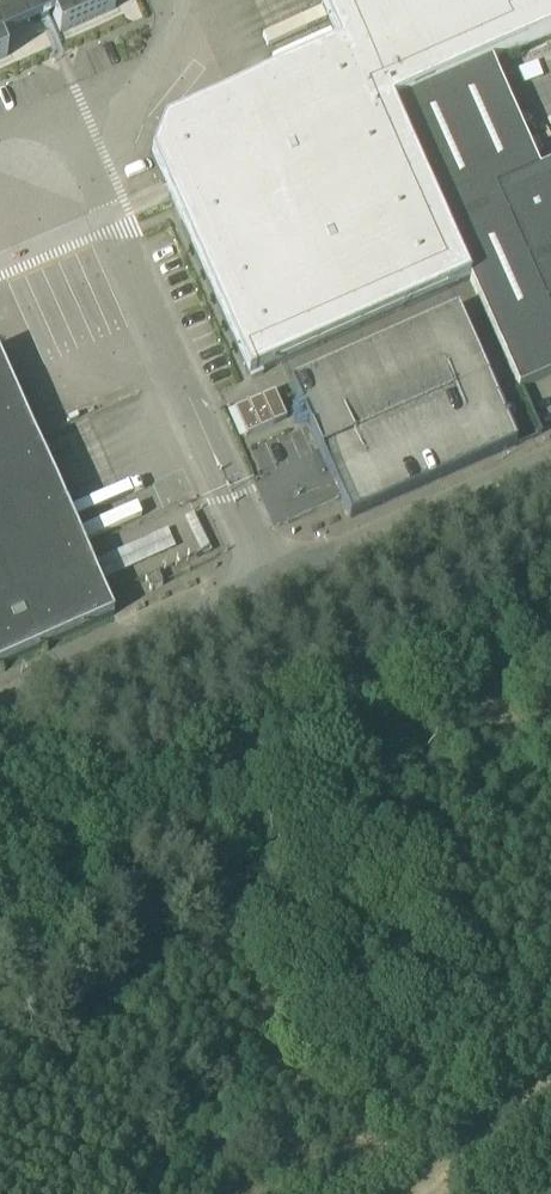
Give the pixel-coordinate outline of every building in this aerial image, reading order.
[(7,57),(1,44),(55,20),(61,33),(114,10),(110,0),(0,0),(0,60),(7,57)] [(402,103),(491,62),(550,38),(550,0),(317,0),(339,50),(164,127),(152,159),(249,378),(469,281),(389,109),(402,103)] [(389,109),(400,133),(469,281),(480,307),(518,392),(529,387),(537,383),(550,377),(550,166),(539,172),(519,128),(491,62),(462,76),(402,103),(389,109)] [(515,441),(457,312),(290,386),(350,520),(517,446),(515,441)] [(113,617),(105,598),(83,550),(48,470),(35,441),(0,362),(0,667),(113,617)] [(246,438),(287,420),(275,393),(234,411),(246,438)] [(151,593),(163,588),(157,575),(145,581),(151,593)]
